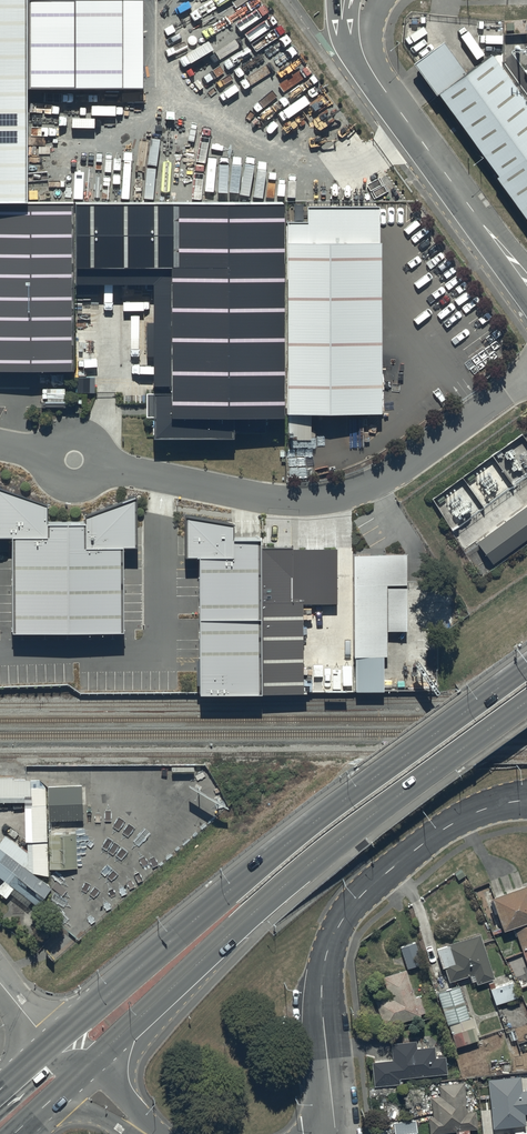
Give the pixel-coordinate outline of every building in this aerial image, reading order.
[(28,204),(27,0),(0,0),(0,204),(28,204)] [(415,63),(526,217),(526,105),(492,57),(467,75),(443,42),(415,63)] [(0,204),(0,373),(74,373),(74,204),(28,204),(0,204)] [(287,221),(287,413),(380,412),(379,206),(307,206),(307,221),(287,221)] [(284,261),(169,261),(169,391),(152,391),(152,438),(233,438),(233,431),(265,431),(265,414),(283,414),(284,261)] [(0,486),(0,535),(11,535),(11,632),(123,631),(123,547),(137,547),(137,495),(84,514),(84,520),(47,521),(47,504),(0,486)] [(477,531),(492,553),(526,528),(526,497),(477,531)] [(233,523),(185,514),(186,556),(200,556),(200,693),(261,692),(259,539),(232,538),(233,523)] [(386,550),(335,553),(339,657),(390,655),(386,550)] [(0,882),(0,889),(6,894),(9,890),(34,909),(52,885),(35,872),(47,872),(47,773),(0,773),(0,799),(26,799),(26,849),(6,834),(0,842),(0,881),(0,882)] [(173,806),(207,829),(225,802),(197,783),(184,802),(179,798),(173,806)] [(51,824),(83,823),(82,788),(50,789),(51,824)] [(75,837),(50,837),(52,872),(76,871),(75,837)] [(525,885),(488,898),(501,932),(512,928),(526,968),(526,890),(525,885)] [(494,978),(480,935),(436,949),(442,967),(445,966),(450,981),(470,974),(472,982),(476,980),(477,983),(494,978)] [(415,942),(400,947),(407,968),(422,963),(415,942)] [(406,970),(383,977),(389,996),(376,1000),(384,1027),(421,1016),(420,1014),(425,1012),(420,996),(415,997),(406,970)] [(513,981),(491,988),(496,1004),(519,996),(513,981)] [(459,985),(437,993),(448,1025),(449,1024),(456,1047),(480,1039),(473,1016),(469,1017),(459,985)] [(393,1060),(372,1062),(374,1086),(403,1083),(403,1077),(447,1074),(446,1056),(435,1057),(434,1046),(416,1048),(416,1042),(392,1043),(393,1060)] [(488,1079),(493,1129),(526,1125),(524,1114),(526,1113),(526,1090),(522,1090),(521,1076),(488,1079)] [(464,1082),(454,1083),(454,1081),(448,1081),(448,1083),(439,1084),(440,1096),(431,1097),(433,1116),(428,1117),(430,1133),(432,1133),(456,1132),(457,1133),(470,1133),(469,1129),(477,1128),(476,1111),(467,1112),(464,1082)] [(394,1122),(395,1133),(418,1133),(416,1120),(394,1122)]
